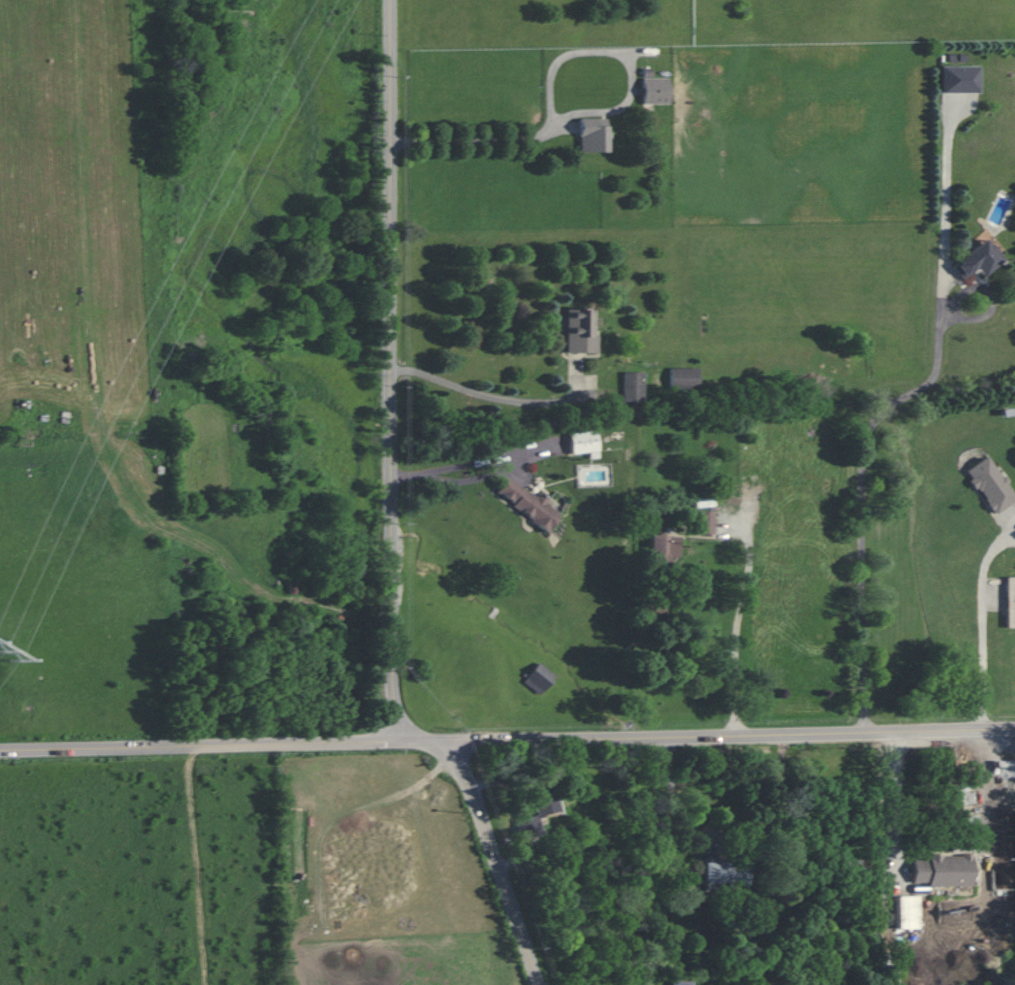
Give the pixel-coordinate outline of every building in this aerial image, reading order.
[(940,66),(940,92),(979,93),(979,66),(940,66)] [(642,78),(643,104),(668,103),(667,77),(642,78)] [(579,118),(580,152),(607,151),(607,118),(579,118)] [(981,275),(1001,257),(983,237),(951,266),(962,278),(974,267),(981,275)] [(566,353),(596,353),(595,308),(566,308),(566,353)] [(697,368),(669,367),(669,387),(697,387),(697,368)] [(644,371),(623,372),(624,401),(644,401),(644,371)] [(570,453),(597,450),(595,429),(568,432),(570,453)] [(1014,500),(1014,496),(988,455),(965,470),(993,514),(1014,500)] [(559,512),(545,504),(548,499),(537,493),(536,495),(505,477),(493,496),(549,529),(559,512)] [(713,533),(713,511),(698,511),(697,532),(713,533)] [(672,535),(648,534),(647,561),(672,561),(672,535)] [(1005,577),(1006,628),(1014,628),(1014,577),(1005,577)] [(541,694),(556,675),(538,661),(523,681),(541,694)] [(519,840),(541,835),(537,817),(558,812),(554,791),(531,796),(535,814),(514,818),(519,840)] [(927,855),(927,860),(912,860),(911,884),(970,885),(970,855),(927,855)] [(704,885),(748,883),(747,865),(729,866),(728,861),(703,862),(704,885)] [(917,896),(895,896),(895,928),(917,928),(917,896)]
